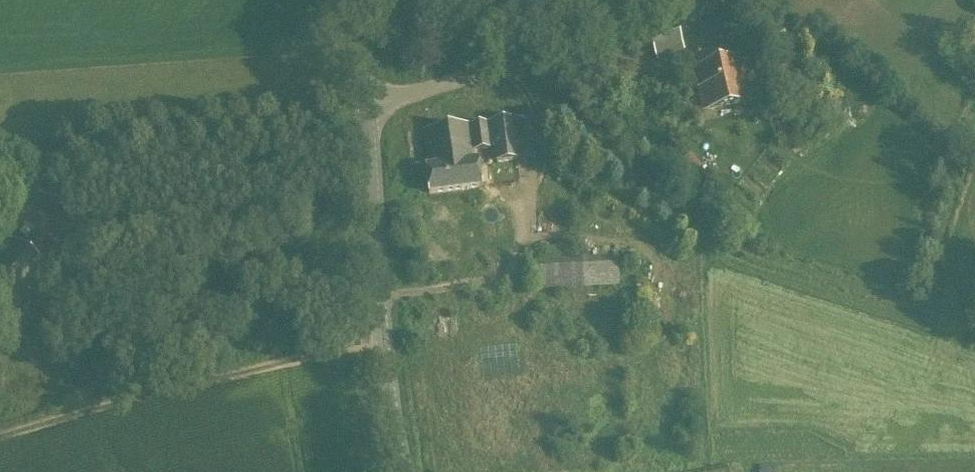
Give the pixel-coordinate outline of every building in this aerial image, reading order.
[(657,61),(685,51),(674,22),(648,31),(657,61)] [(702,111),(750,100),(740,58),(696,68),(701,88),(697,89),(702,111)] [(425,167),(429,194),(481,188),(477,160),(470,161),(469,149),(494,146),(496,163),(517,160),(513,121),(423,132),(427,167),(425,167)] [(619,287),(617,257),(534,260),(536,291),(619,287)]
